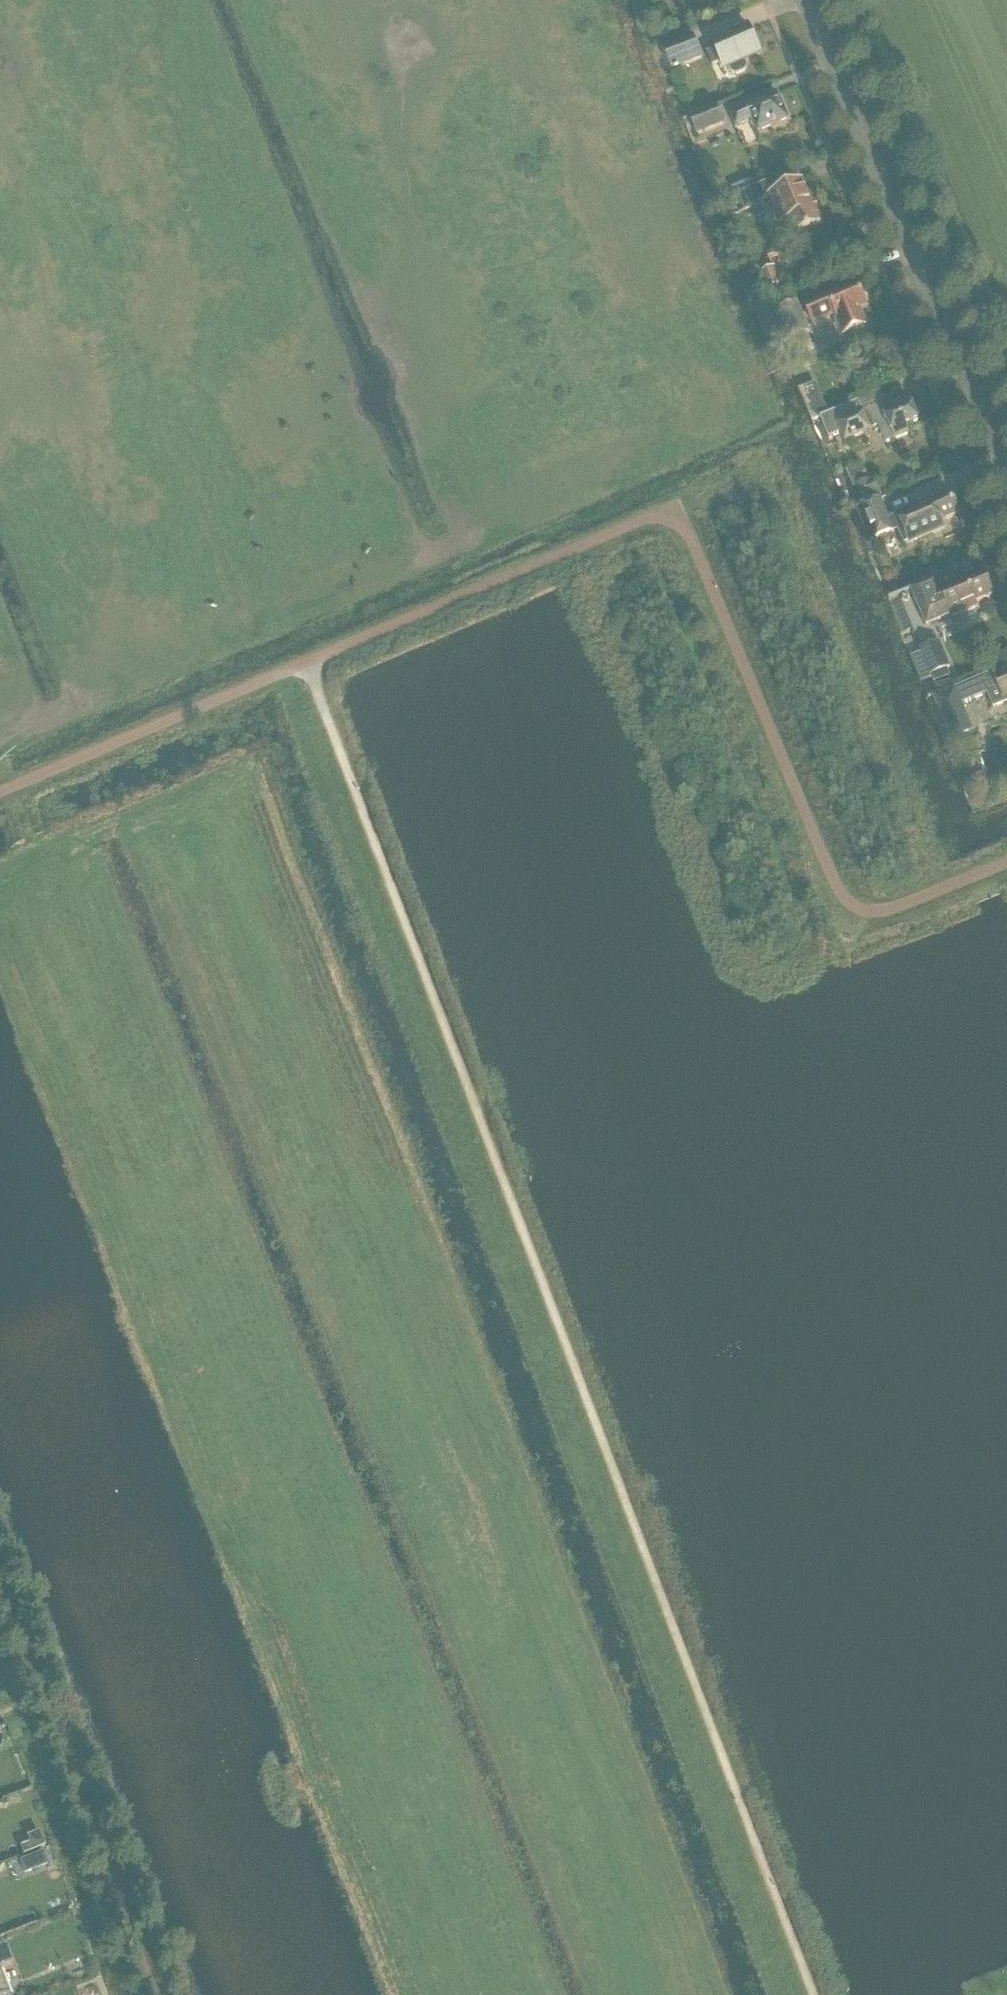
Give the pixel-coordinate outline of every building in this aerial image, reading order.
[(743,59),(760,51),(749,27),(712,43),(714,48),(705,52),(711,67),(720,63),(722,68),(729,65),(734,76),(747,70),(743,59)] [(700,58),(691,36),(661,49),(671,71),(700,58)] [(759,131),(788,119),(778,93),(748,106),(731,114),(736,127),(754,119),(759,131)] [(699,134),(724,123),(717,105),(691,116),(699,134)] [(793,236),(825,222),(817,206),(814,207),(803,182),(784,189),(779,178),(739,196),(745,211),(771,200),(781,223),(786,220),(793,236)] [(858,284),(828,297),(806,307),(813,323),(835,313),(845,335),(865,326),(858,310),(867,306),(866,302),(867,299),(864,294),(862,293),(858,284)] [(791,339),(810,331),(798,301),(778,309),(791,339)] [(868,432),(867,430),(879,425),(886,442),(895,438),(895,439),(910,433),(906,426),(919,420),(910,400),(894,407),(891,400),(880,404),(881,405),(864,412),(859,401),(821,417),(830,436),(842,431),(846,441),(868,432)] [(858,467),(846,472),(853,489),(858,487),(865,503),(882,496),(875,480),(870,482),(869,480),(865,482),(858,467)] [(942,520),(959,512),(950,493),(933,501),(932,499),(889,518),(881,499),(859,508),(873,540),(898,529),(905,545),(945,527),(942,520)] [(978,606),(977,602),(994,595),(985,574),(945,592),(939,577),(910,589),(927,627),(952,616),(953,617),(978,606)] [(923,652),(911,657),(917,672),(920,681),(932,677),(951,669),(946,657),(927,664),(923,652)] [(935,697),(952,739),(974,730),(963,704),(988,693),(994,708),(1006,703),(1006,675),(996,679),(993,672),(935,697)] [(978,780),(968,784),(973,796),(983,792),(978,780)] [(47,1864),(43,1852),(21,1861),(25,1872),(47,1864)] [(14,1967),(6,1949),(0,1951),(0,1973),(14,1967)] [(0,1973),(0,1994),(9,1994),(0,1973)]
